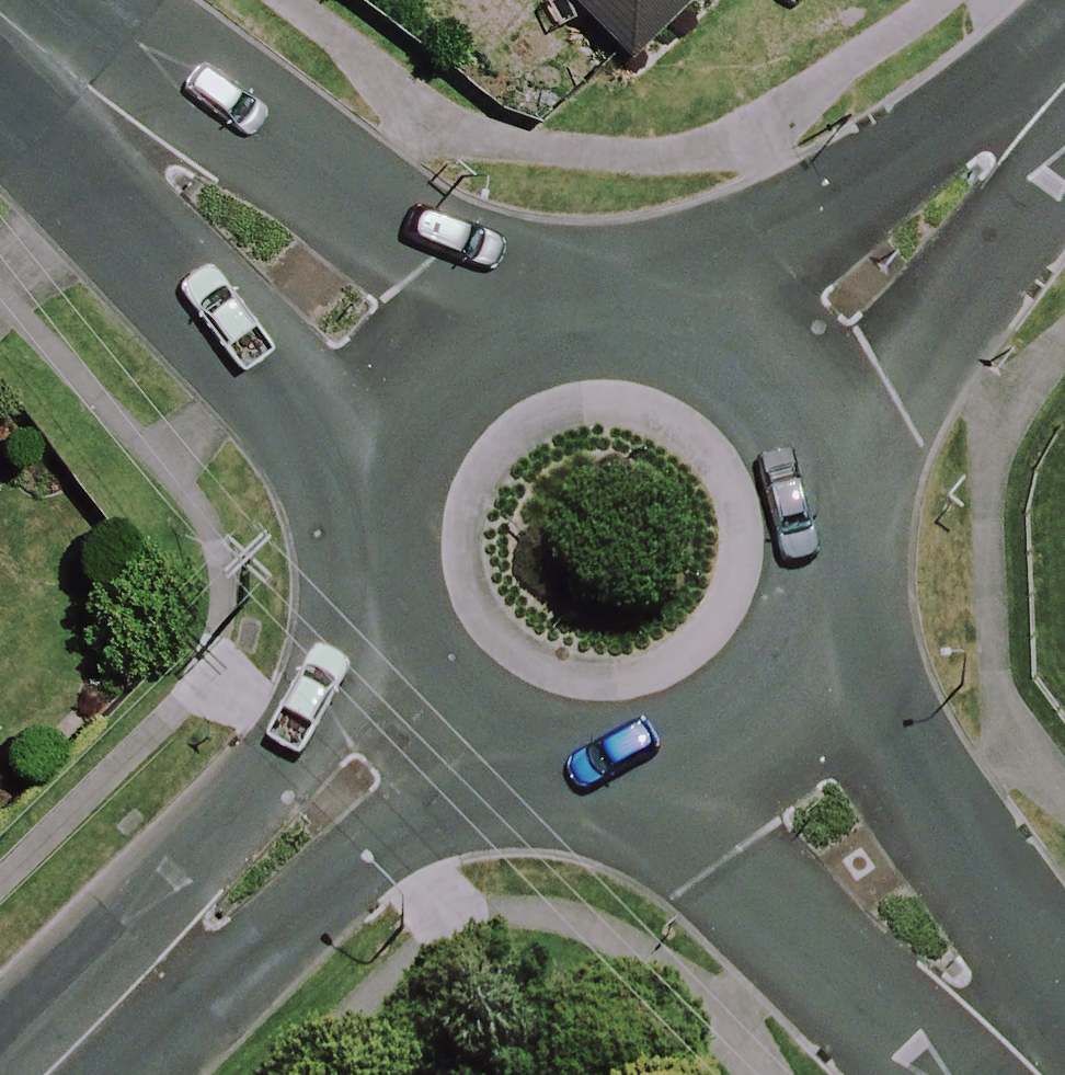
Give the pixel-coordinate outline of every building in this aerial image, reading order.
[(631,83),(717,0),(552,0),(631,83)]
